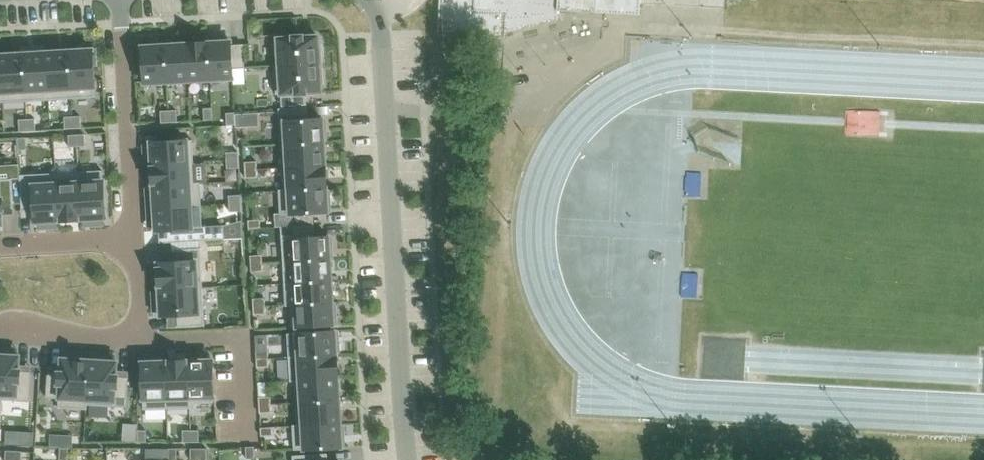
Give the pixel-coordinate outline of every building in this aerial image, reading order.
[(438,34),(505,38),(505,30),(514,28),(515,30),(557,20),(558,10),(596,12),(597,0),(440,0),(438,34)] [(596,12),(640,14),(641,3),(629,0),(597,0),(596,12)] [(292,37),(278,38),(279,65),(279,66),(323,63),(321,42),(318,42),(318,35),(304,36),(303,34),(292,35),(292,37)] [(218,41),(208,42),(210,79),(233,78),(232,76),(233,76),(232,68),(231,45),(231,42),(231,40),(229,41),(228,37),(217,38),(218,41)] [(187,43),(186,43),(188,80),(210,79),(208,42),(207,42),(207,41),(187,43)] [(186,43),(165,44),(167,82),(188,80),(186,43)] [(142,48),(138,48),(139,63),(143,63),(144,81),(144,83),(167,82),(165,44),(142,46),(142,48)] [(243,44),(231,45),(232,68),(245,67),(243,44)] [(92,49),(68,50),(71,98),(95,97),(94,85),(95,85),(94,66),(97,65),(96,51),(93,51),(92,49)] [(68,50),(46,51),(49,99),(71,98),(68,50)] [(46,51),(23,53),(26,101),(49,99),(46,51)] [(23,53),(0,54),(3,102),(26,101),(23,53)] [(279,65),(274,65),(276,94),(281,93),(282,106),(307,104),(306,94),(307,94),(307,92),(321,91),(321,84),(324,84),(323,63),(279,66),(279,65)] [(307,106),(279,108),(281,144),(324,141),(324,140),(327,139),(327,128),(323,129),(322,118),(321,118),(308,118),(307,106)] [(212,107),(204,108),(204,120),(213,119),(212,107)] [(862,108),(862,133),(897,134),(897,109),(862,108)] [(168,110),(160,111),(161,122),(169,122),(168,110)] [(176,110),(168,110),(169,122),(177,121),(176,110)] [(235,112),(226,112),(227,124),(235,124),(235,112)] [(72,116),(64,116),(65,128),(73,128),(72,116)] [(80,116),(72,116),(73,128),(81,127),(80,116)] [(35,118),(27,119),(28,131),(36,130),(35,118)] [(27,119),(19,119),(20,131),(28,131),(27,119)] [(76,134),(68,135),(69,147),(77,146),(76,134)] [(84,134),(76,134),(77,146),(85,146),(84,134)] [(26,137),(17,138),(18,150),(26,149),(26,137)] [(152,142),(150,142),(151,164),(194,162),(192,139),(185,140),(152,142)] [(324,141),(281,144),(282,167),(325,164),(324,141)] [(238,151),(226,152),(227,160),(238,159),(238,151)] [(238,159),(227,160),(227,168),(239,167),(238,159)] [(256,161),(245,161),(245,169),(257,169),(256,161)] [(151,166),(152,184),(153,186),(195,184),(195,182),(194,162),(151,164),(151,166)] [(325,164),(282,167),(283,189),(284,190),(327,188),(325,164)] [(257,169),(245,169),(246,177),(257,177),(257,169)] [(102,170),(78,171),(78,176),(79,176),(82,219),(105,218),(105,216),(103,182),(102,170)] [(57,173),(20,175),(22,209),(34,209),(35,220),(35,222),(58,220),(56,178),(57,177),(57,173)] [(57,177),(56,178),(58,220),(60,220),(60,221),(79,220),(79,219),(82,219),(79,176),(78,176),(57,177)] [(2,224),(1,210),(3,209),(14,208),(12,178),(0,179),(0,224),(2,224)] [(195,184),(153,186),(154,208),(201,205),(200,182),(195,182),(195,184)] [(283,189),(279,189),(280,214),(292,213),(292,214),(326,211),(328,211),(327,200),(331,200),(330,189),(327,189),(327,188),(284,190),(283,189)] [(241,194),(229,195),(229,203),(241,202),(241,194)] [(241,202),(229,203),(230,211),(241,210),(241,202)] [(201,205),(154,208),(155,230),(157,230),(167,230),(168,242),(225,239),(224,225),(202,226),(201,205)] [(260,219),(248,220),(249,228),(261,227),(260,219)] [(314,224),(281,226),(283,260),(330,258),(329,248),(333,248),(332,237),(329,238),(329,236),(327,236),(315,236),(314,224)] [(158,267),(157,267),(158,286),(159,286),(159,289),(203,286),(200,248),(172,249),(173,262),(159,263),(157,263),(158,267)] [(262,254),(250,255),(251,263),(263,262),(262,254)] [(330,258),(283,260),(284,283),(331,280),(330,258)] [(263,262),(251,263),(251,271),(263,270),(263,262)] [(331,280),(284,283),(286,305),(290,305),(333,302),(331,280)] [(203,286),(159,289),(160,315),(162,315),(176,315),(176,327),(205,325),(203,286)] [(265,298),(253,298),(253,306),(265,306),(265,298)] [(333,302),(290,305),(292,327),(298,326),(332,324),(334,324),(334,322),(338,322),(337,311),(333,311),(333,302)] [(265,306),(253,306),(254,314),(266,314),(265,306)] [(299,332),(287,333),(289,356),(298,356),(336,353),(336,352),(340,352),(339,341),(336,341),(335,330),(333,330),(299,332)] [(268,350),(256,351),(257,359),(268,358),(268,350)] [(298,356),(289,356),(290,381),(295,381),(295,379),(338,377),(336,353),(298,356)] [(29,401),(31,371),(20,371),(20,370),(19,370),(19,355),(0,354),(0,399),(29,401)] [(48,372),(46,397),(59,398),(58,407),(87,409),(87,404),(86,404),(89,359),(61,358),(60,372),(58,372),(58,373),(48,372)] [(268,358),(257,359),(257,367),(269,366),(268,358)] [(89,359),(86,404),(87,404),(127,407),(128,377),(118,376),(118,375),(116,375),(117,361),(89,359)] [(180,360),(165,360),(167,408),(191,408),(191,403),(190,403),(189,359),(180,360)] [(199,359),(189,359),(190,403),(191,403),(214,402),(213,395),(214,395),(213,361),(212,361),(212,359),(199,359)] [(142,363),(143,397),(143,409),(167,408),(165,360),(142,361),(142,363)] [(338,377),(295,379),(295,381),(296,403),(339,400),(338,377)] [(271,396),(259,397),(259,405),(271,404),(271,396)] [(339,400),(296,403),(297,424),(298,426),(341,423),(339,400)] [(271,404),(259,405),(260,413),(271,412),(271,404)] [(297,424),(293,424),(294,449),(340,447),(340,446),(342,446),(341,436),(345,435),(344,424),(341,424),(341,423),(298,426),(297,424)] [(272,427),(261,427),(261,435),(273,435),(272,427)] [(146,430),(138,430),(138,442),(146,442),(146,430)] [(191,430),(183,430),(183,442),(191,442),(191,430)] [(199,430),(191,430),(191,442),(199,442),(199,430)] [(23,433),(22,445),(33,445),(34,433),(23,433)] [(255,446),(247,447),(247,458),(256,458),(255,446)] [(60,447),(59,459),(68,459),(68,448),(60,447)] [(169,448),(170,459),(178,459),(178,448),(169,448)] [(192,448),(192,459),(200,459),(200,448),(192,448)] [(200,448),(200,459),(208,459),(208,448),(200,448)] [(5,459),(13,459),(14,451),(6,450),(5,459)] [(13,459),(21,459),(22,451),(14,451),(13,459)]
